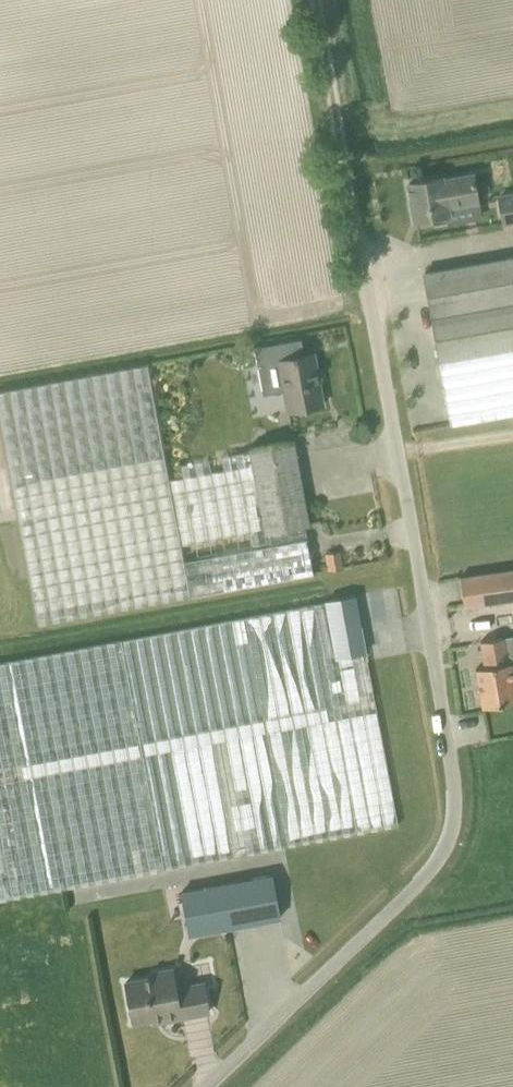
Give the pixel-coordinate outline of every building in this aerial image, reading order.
[(446,206),(477,201),(472,175),(441,181),(441,178),(408,184),(415,220),(447,214),(446,206)] [(512,221),(512,195),(499,197),(503,223),(512,221)] [(424,273),(451,426),(512,415),(512,257),(424,273)] [(284,391),(288,411),(322,405),(313,353),(304,355),(301,339),(254,347),(263,395),(284,391)] [(312,575),(303,526),(309,525),(293,440),(249,448),(250,452),(222,458),(224,470),(171,480),(169,467),(150,366),(0,394),(0,432),(38,626),(312,575)] [(327,571),(343,568),(340,551),(324,554),(327,571)] [(459,577),(463,607),(512,600),(512,570),(459,577)] [(355,596),(0,663),(0,899),(398,825),(355,596)] [(504,638),(480,642),(484,667),(475,669),(482,707),(512,702),(512,679),(510,663),(508,663),(504,638)] [(271,875),(181,892),(189,935),(279,918),(271,875)] [(170,969),(152,972),(152,975),(124,979),(132,1022),(152,1018),(153,1022),(208,1012),(203,985),(174,990),(170,969)]
